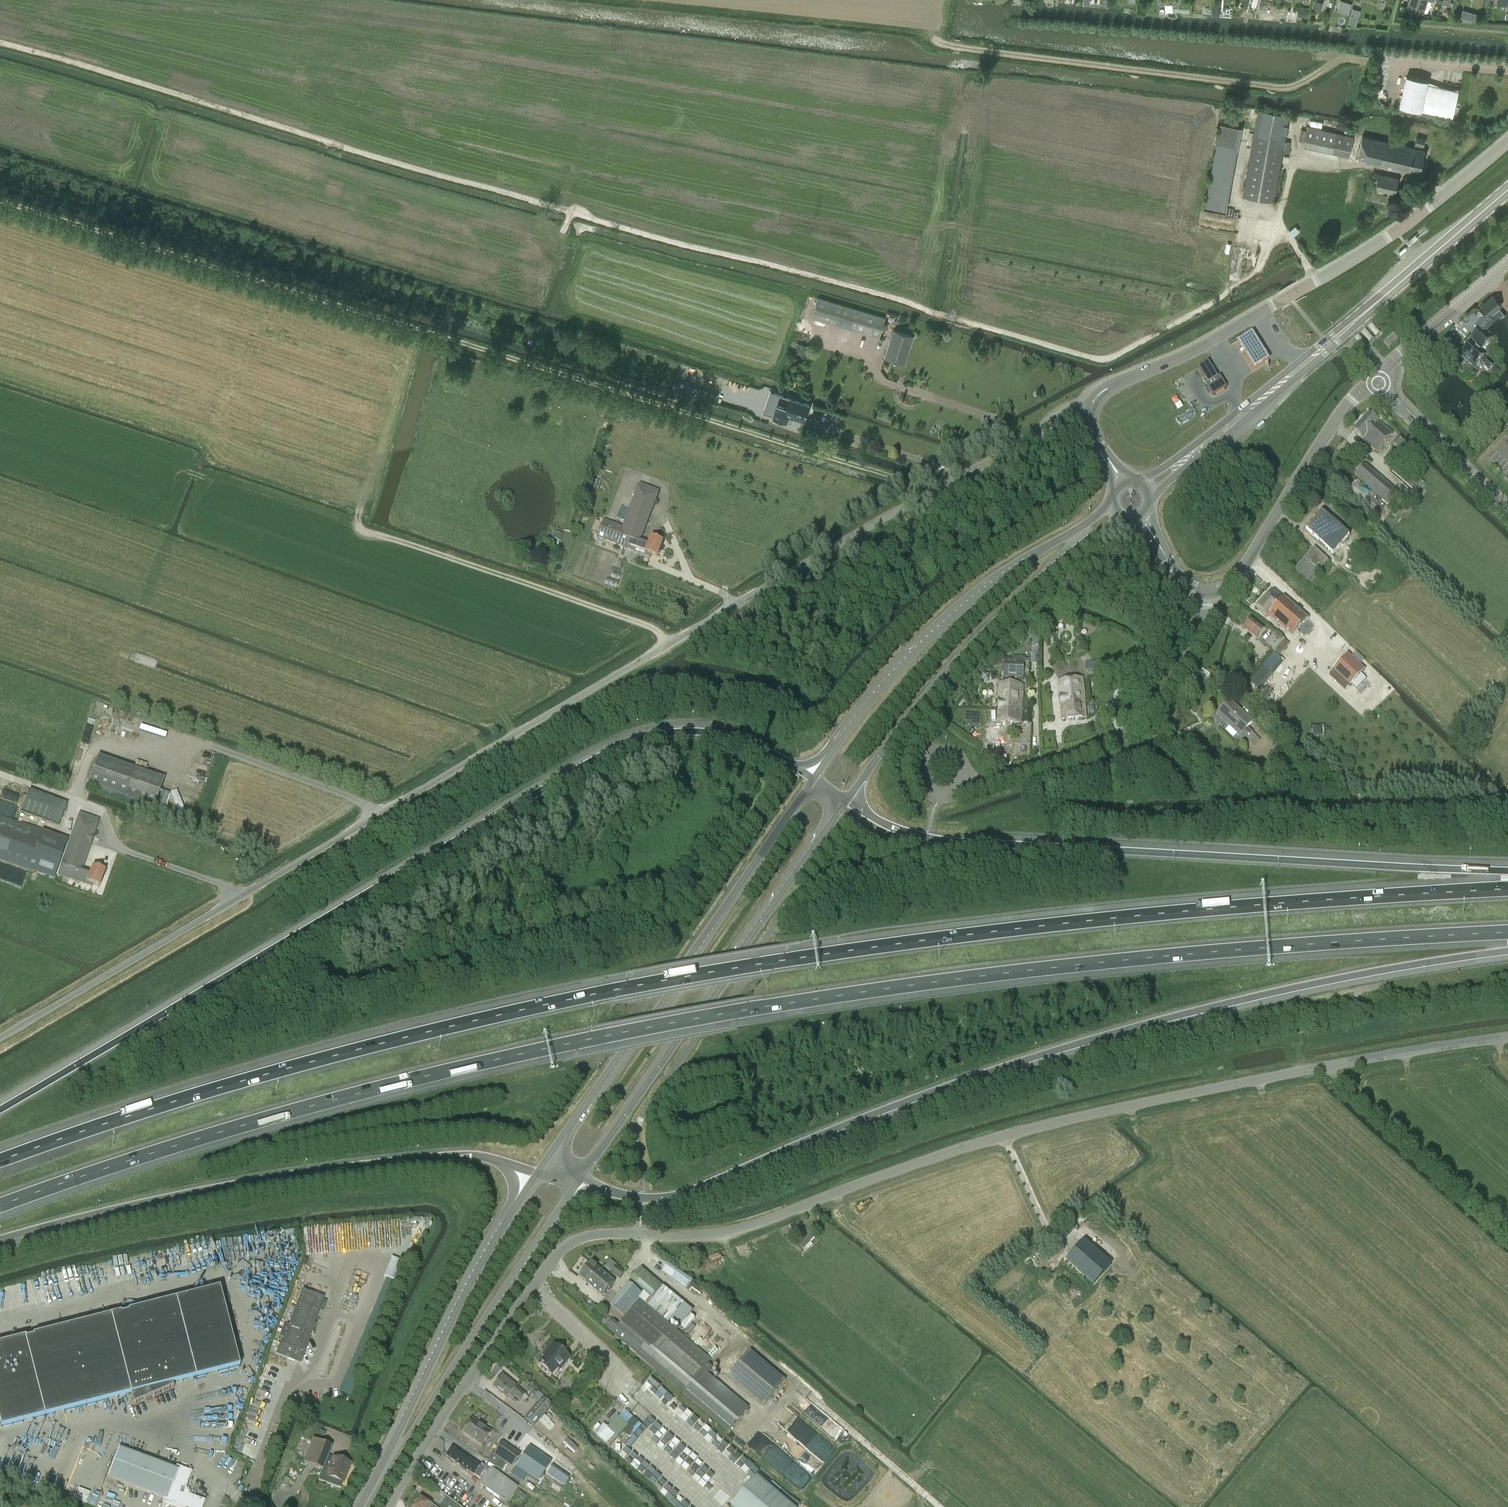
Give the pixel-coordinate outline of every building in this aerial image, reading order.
[(1212,16),(1219,16),(1221,1),(1214,0),(1213,15),(1212,16)] [(1323,3),(1315,0),(1312,7),(1321,10),(1323,3)] [(1352,3),(1342,0),(1340,0),(1337,10),(1348,14),(1352,3)] [(1427,0),(1409,0),(1407,7),(1423,12),(1427,0)] [(1358,18),(1350,16),(1348,23),(1356,26),(1358,18)] [(1407,76),(1400,105),(1421,110),(1421,109),(1452,117),(1458,91),(1427,84),(1428,81),(1407,76)] [(1274,202),(1289,115),(1259,110),(1243,196),(1274,202)] [(1351,152),(1354,136),(1308,126),(1305,141),(1351,152)] [(1362,136),(1357,159),(1419,173),(1424,150),(1421,149),(1422,145),(1424,145),(1425,139),(1416,137),(1414,147),(1362,136)] [(1375,190),(1395,194),(1399,178),(1374,172),(1373,177),(1378,178),(1375,190)] [(1295,226),(1289,231),(1293,236),(1299,231),(1295,226)] [(1494,295),(1481,306),(1489,315),(1487,317),(1491,322),(1492,323),(1505,315),(1503,313),(1498,307),(1501,305),(1494,295)] [(880,338),(886,318),(818,298),(812,318),(880,338)] [(894,330),(886,357),(901,362),(906,345),(910,346),(913,336),(894,330)] [(1471,345),(1461,355),(1474,367),(1480,361),(1483,364),(1489,369),(1493,365),(1488,361),(1475,349),(1478,345),(1482,348),(1489,340),(1479,331),(1471,339),(1476,343),(1473,346),(1471,345)] [(1252,334),(1237,343),(1253,370),(1269,361),(1252,334)] [(1388,348),(1398,339),(1394,334),(1383,343),(1388,348)] [(809,346),(797,342),(795,351),(807,355),(809,346)] [(1208,384),(1218,378),(1208,361),(1198,368),(1208,384)] [(1208,384),(1206,386),(1213,396),(1226,388),(1220,377),(1218,378),(1208,384)] [(767,413),(767,414),(774,416),(787,421),(789,414),(805,420),(810,404),(790,398),(775,392),(774,393),(776,393),(769,414),(767,413)] [(1369,414),(1353,431),(1363,440),(1377,453),(1393,434),(1379,422),(1369,414)] [(1392,444),(1397,449),(1403,442),(1398,438),(1392,444)] [(1390,472),(1415,493),(1416,494),(1425,483),(1399,462),(1390,472)] [(1387,505),(1398,494),(1366,465),(1355,477),(1387,505)] [(1352,484),(1357,481),(1353,476),(1348,480),(1352,484)] [(604,521),(597,538),(651,558),(651,555),(658,558),(663,543),(651,538),(648,546),(640,543),(659,492),(640,484),(623,528),(604,521)] [(1400,495),(1393,502),(1398,507),(1405,499),(1400,495)] [(1321,511),(1306,529),(1333,555),(1349,535),(1333,521),(1332,521),(1321,511)] [(554,532),(552,539),(560,542),(563,535),(554,532)] [(1314,548),(1295,569),(1311,584),(1321,573),(1319,571),(1328,561),(1314,548)] [(1307,619),(1274,589),(1256,608),(1266,617),(1268,615),(1288,633),(1287,634),(1287,635),(1292,639),(1294,639),(1298,634),(1298,632),(1297,630),(1307,619)] [(1252,619),(1244,629),(1256,639),(1259,636),(1260,637),(1263,634),(1264,634),(1266,631),(1264,629),(1252,619)] [(1284,640),(1276,632),(1265,644),(1274,652),(1276,649),(1284,640)] [(1334,670),(1330,675),(1344,689),(1349,684),(1350,685),(1358,693),(1372,678),(1364,670),(1347,654),(1333,669),(1334,670)] [(1004,678),(1010,679),(1023,680),(1025,661),(1005,659),(1004,678)] [(1086,672),(1099,671),(1098,662),(1086,664),(1086,672)] [(1132,685),(1131,674),(1112,677),(1114,687),(1132,685)] [(1061,703),(1085,701),(1083,678),(1059,681),(1061,703)] [(1022,710),(1023,685),(999,683),(998,709),(1022,710)] [(1229,700),(1219,711),(1242,733),(1239,736),(1244,741),(1252,732),(1247,728),(1253,722),(1229,700)] [(1062,720),(1087,718),(1085,701),(1061,703),(1062,720)] [(1021,723),(1022,710),(998,709),(998,722),(1021,723)] [(1031,724),(1032,712),(1024,711),(1023,723),(1031,724)] [(1313,737),(1322,737),(1321,729),(1313,729),(1313,737)] [(154,809),(164,781),(98,758),(88,786),(154,809)] [(58,826),(67,806),(29,790),(27,797),(22,808),(21,811),(58,826)] [(22,795),(18,806),(22,808),(27,797),(22,795)] [(81,872),(99,820),(79,813),(57,876),(91,887),(92,885),(99,887),(104,872),(92,868),(89,875),(81,872)] [(68,840),(0,816),(0,860),(55,878),(68,840)] [(813,1232),(799,1245),(795,1241),(800,1236),(795,1231),(786,1239),(801,1254),(805,1250),(804,1249),(806,1247),(808,1250),(813,1245),(810,1242),(816,1235),(813,1232)] [(1085,1240),(1067,1260),(1094,1284),(1112,1264),(1085,1240)] [(710,1262),(722,1258),(720,1254),(709,1258),(710,1262)] [(386,1271),(384,1277),(398,1282),(401,1276),(406,1263),(391,1258),(386,1271)] [(603,1297),(615,1282),(591,1262),(579,1277),(603,1297)] [(688,1290),(693,1283),(667,1264),(661,1272),(688,1290)] [(624,1272),(616,1265),(611,1271),(618,1278),(624,1272)] [(730,1429),(748,1407),(708,1374),(713,1368),(708,1364),(711,1360),(668,1323),(685,1304),(641,1268),(630,1280),(644,1292),(643,1294),(629,1282),(611,1304),(625,1315),(639,1298),(640,1300),(632,1309),(619,1326),(613,1321),(607,1328),(637,1354),(683,1393),(685,1391),(730,1429)] [(0,1344),(0,1423),(1,1428),(131,1395),(133,1405),(133,1406),(174,1388),(173,1387),(173,1388),(172,1384),(240,1367),(220,1288),(0,1344)] [(300,1362),(324,1299),(302,1290),(278,1354),(300,1362)] [(742,1324),(735,1318),(731,1322),(738,1328),(742,1324)] [(548,1353),(538,1364),(551,1375),(557,1368),(560,1370),(570,1358),(552,1343),(546,1351),(548,1353)] [(728,1377),(765,1407),(786,1380),(750,1350),(728,1377)] [(499,1378),(493,1387),(506,1398),(508,1396),(512,1399),(515,1397),(520,1401),(521,1398),(525,1394),(515,1386),(516,1386),(503,1375),(499,1378)] [(534,1427),(552,1405),(543,1397),(524,1419),(534,1427)] [(625,1410),(622,1414),(631,1422),(634,1418),(625,1410)] [(667,1427),(675,1418),(666,1410),(658,1418),(667,1427)] [(622,1414),(619,1417),(628,1425),(631,1422),(622,1414)] [(481,1446),(490,1432),(472,1419),(463,1433),(481,1446)] [(600,1421),(592,1429),(595,1433),(603,1424),(600,1421)] [(603,1424),(595,1433),(598,1435),(599,1436),(607,1427),(603,1424)] [(615,1434),(607,1442),(610,1446),(618,1437),(615,1434)] [(333,1459),(328,1457),(332,1446),(313,1439),(304,1463),(323,1470),(324,1466),(330,1468),(327,1477),(343,1483),(350,1463),(334,1457),(333,1459)] [(567,1439),(563,1443),(575,1453),(578,1449),(567,1439)] [(502,1443),(494,1455),(512,1467),(519,1457),(520,1455),(503,1443),(502,1443)] [(621,1443),(613,1451),(617,1455),(625,1446),(621,1443)] [(476,1472),(480,1466),(465,1457),(465,1456),(453,1447),(446,1456),(459,1465),(467,1470),(474,1475),(475,1474),(476,1472)] [(530,1447),(511,1474),(524,1482),(529,1476),(538,1482),(552,1462),(530,1447)] [(108,1478),(165,1499),(163,1502),(176,1506),(203,1506),(206,1501),(190,1495),(187,1488),(192,1472),(177,1466),(176,1469),(119,1448),(108,1478)] [(494,1455),(494,1454),(493,1453),(488,1460),(501,1469),(506,1463),(494,1455)] [(476,1472),(475,1474),(482,1479),(490,1469),(482,1463),(480,1466),(476,1472)] [(506,1504),(518,1488),(491,1468),(490,1469),(482,1479),(479,1484),(506,1504)] [(731,1506),(792,1506),(757,1477),(731,1506)] [(553,1483),(550,1487),(558,1493),(561,1488),(553,1483)] [(431,1504),(420,1496),(412,1506),(435,1506),(431,1504)] [(443,1496),(437,1504),(441,1506),(458,1506),(443,1496)]
